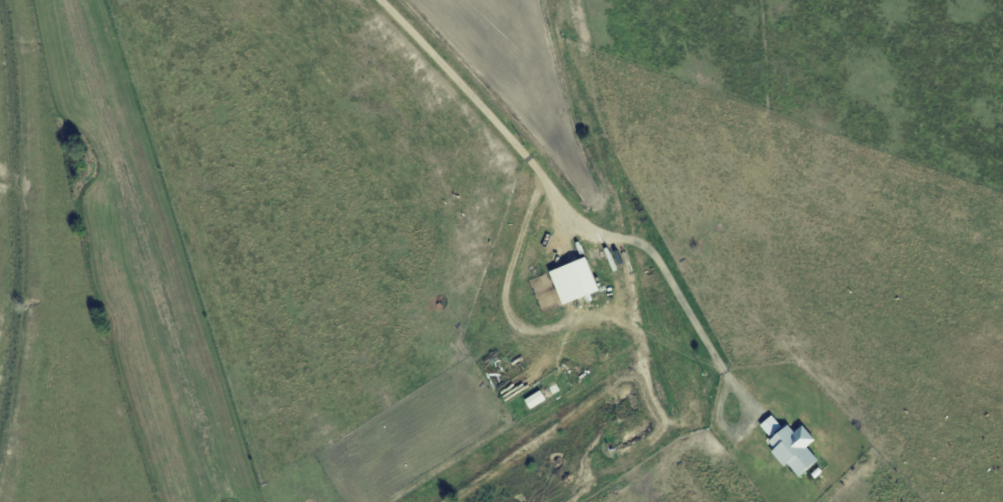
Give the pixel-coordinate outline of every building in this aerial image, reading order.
[(563,305),(601,292),(589,258),(551,271),(563,305)] [(532,409),(548,400),(542,391),(527,400),(532,409)] [(762,426),(771,436),(782,425),(773,415),(762,426)] [(819,460),(809,448),(817,440),(804,425),(795,432),(788,424),(769,441),(777,449),(774,451),(798,478),(819,460)]
